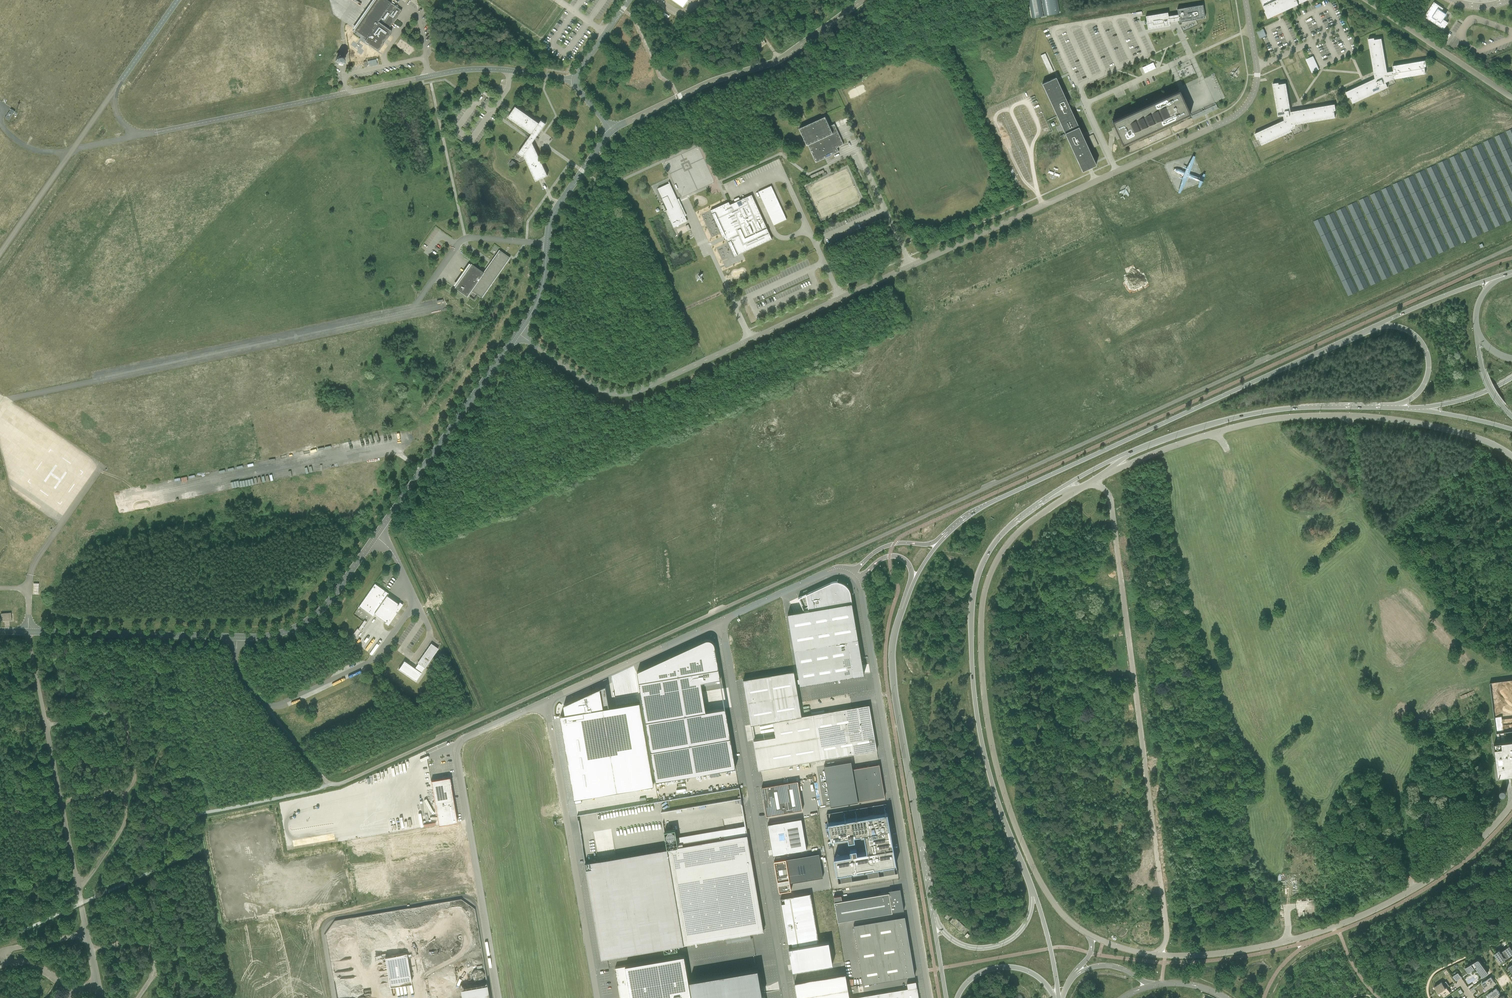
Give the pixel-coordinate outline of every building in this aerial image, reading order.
[(389,29),(393,23),(396,18),(402,10),(399,9),(395,6),(395,5),(392,3),(387,0),(375,0),(354,29),(353,30),(354,31),(354,30),(356,31),(357,31),(360,33),(364,36),(366,38),(365,40),(365,42),(368,44),(377,50),(379,50),(383,44),(383,42),(382,41),(385,38),(385,39),(387,38),(390,35),(390,34),(391,30),(389,29)] [(1032,18),(1041,16),(1043,16),(1040,0),(1029,0),(1032,18)] [(1045,16),(1046,15),(1057,14),(1059,13),(1057,0),(1042,0),(1045,16)] [(1269,18),(1308,0),(1260,0),(1269,18)] [(1424,16),(1443,29),(1448,23),(1442,19),(1445,14),(1441,12),(1443,8),(1434,2),(1424,16)] [(1177,9),(1178,14),(1168,16),(1167,12),(1146,16),(1148,29),(1170,25),(1169,22),(1174,21),(1179,20),(1179,22),(1205,18),(1203,5),(1177,9)] [(1260,39),(1262,38),(1266,36),(1263,29),(1257,32),(1260,39)] [(1353,103),(1388,87),(1386,82),(1393,79),(1425,73),(1424,66),(1425,66),(1426,66),(1425,60),(1393,66),(1393,71),(1387,72),(1381,38),(1374,40),(1374,39),(1374,38),(1368,39),(1375,79),(1346,92),(1348,97),(1349,97),(1350,97),(1353,103)] [(1041,55),(1049,73),(1053,71),(1045,53),(1041,55)] [(1313,72),(1319,69),(1313,56),(1307,59),(1313,72)] [(1156,68),(1153,62),(1142,67),(1145,73),(1156,68)] [(1096,165),(1056,77),(1042,83),(1082,171),(1096,165)] [(1335,104),(1304,109),(1291,112),(1286,83),(1279,84),(1279,83),(1278,83),(1273,84),(1278,116),(1283,115),(1284,120),(1255,134),(1257,139),(1258,139),(1259,138),(1262,145),(1292,131),(1291,129),(1294,128),(1296,123),(1297,123),(1297,124),(1335,117),(1334,110),(1336,110),(1335,104)] [(1109,120),(1121,148),(1133,142),(1134,143),(1138,142),(1137,140),(1148,135),(1149,136),(1155,133),(1155,132),(1191,116),(1189,113),(1179,92),(1180,91),(1178,88),(1149,102),(1149,101),(1142,104),(1142,105),(1132,110),(1131,108),(1127,110),(1127,112),(1109,120)] [(493,97),(484,91),(482,93),(491,100),(493,97)] [(1204,108),(1203,108),(1204,109),(1204,110),(1205,110),(1206,109),(1208,113),(1218,108),(1215,102),(1214,103),(1215,105),(1205,110),(1204,108)] [(515,106),(511,113),(508,117),(514,122),(532,134),(518,153),(523,156),(523,155),(535,181),(548,175),(532,142),(546,123),(541,120),(539,123),(515,106)] [(11,109),(5,118),(8,120),(15,111),(11,109)] [(1190,114),(1191,116),(1193,120),(1205,115),(1203,111),(1202,109),(1201,109),(1202,111),(1192,116),(1191,114),(1190,114)] [(825,116),(799,128),(807,145),(808,145),(816,162),(839,152),(837,147),(844,144),(834,124),(829,126),(825,116)] [(666,210),(674,227),(687,221),(669,181),(668,181),(669,183),(657,188),(667,209),(664,211),(666,210)] [(758,192),(763,201),(774,225),(787,219),(771,186),(758,192)] [(718,226),(716,227),(715,228),(716,228),(718,227),(723,237),(726,235),(727,239),(735,256),(772,239),(752,195),(747,197),(747,196),(745,197),(745,198),(729,205),(729,203),(727,204),(726,203),(711,210),(712,213),(715,220),(712,221),(713,222),(715,220),(718,226)] [(471,263),(454,287),(467,296),(471,290),(482,298),(495,279),(510,257),(499,250),(483,272),(471,263)] [(804,611),(788,613),(790,623),(794,649),(858,638),(851,597),(850,597),(850,594),(851,593),(850,593),(847,586),(845,584),(838,581),(831,583),(798,598),(804,611)] [(359,606),(373,616),(374,614),(386,622),(385,623),(388,625),(403,604),(400,602),(399,604),(387,595),(388,593),(375,584),(358,608),(359,606)] [(358,629),(360,630),(366,621),(364,620),(358,629)] [(360,631),(358,629),(357,628),(351,637),(354,639),(360,631)] [(858,638),(794,649),(800,685),(848,677),(864,674),(863,665),(858,638)] [(697,644),(637,671),(637,673),(656,781),(733,768),(736,768),(725,708),(706,712),(701,683),(701,682),(718,679),(720,679),(717,657),(715,645),(712,641),(707,640),(706,640),(697,644)] [(417,663),(425,668),(438,648),(431,643),(417,663)] [(404,661),(398,669),(415,681),(421,673),(421,672),(415,668),(412,666),(408,663),(404,661)] [(794,671),(743,679),(751,725),(773,721),(802,716),(794,671)] [(1490,683),(1496,734),(1511,732),(1511,680),(1490,683)] [(565,714),(560,715),(574,798),(581,797),(654,785),(640,702),(616,706),(609,707),(606,686),(564,705),(565,714)] [(869,705),(813,714),(821,759),(821,760),(845,755),(877,750),(869,705)] [(776,737),(754,740),(759,770),(821,760),(821,759),(813,714),(802,716),(773,721),(776,737)] [(1505,777),(1510,776),(1511,776),(1511,741),(1505,742),(1501,742),(1494,743),(1498,778),(1505,777)] [(851,761),(824,765),(831,806),(858,801),(885,797),(879,764),(852,769),(851,761)] [(439,779),(431,780),(439,825),(457,822),(450,779),(440,780),(439,779)] [(798,781),(762,787),(766,816),(803,810),(798,781)] [(1506,797),(1507,795),(1506,793),(1504,792),(1502,791),(1500,792),(1499,793),(1498,795),(1499,797),(1500,799),(1502,799),(1504,799),(1506,797)] [(883,804),(872,806),(873,814),(884,812),(883,804)] [(631,806),(596,811),(598,818),(632,814),(631,806)] [(867,807),(856,808),(858,816),(869,814),(867,807)] [(843,811),(832,813),(833,820),(844,819),(843,811)] [(887,812),(828,822),(831,839),(848,837),(848,841),(855,840),(854,836),(864,834),(867,852),(857,854),(856,848),(850,849),(851,854),(834,857),(837,874),(896,864),(893,848),(893,843),(892,844),(890,837),(891,837),(887,812)] [(801,818),(768,824),(770,835),(771,834),(772,839),(770,839),(772,850),(773,855),(788,853),(807,850),(801,818)] [(585,862),(602,958),(607,958),(609,957),(637,952),(684,945),(764,931),(747,835),(678,847),(675,829),(664,831),(667,848),(592,861),(585,862)] [(819,853),(774,861),(774,863),(776,863),(777,867),(775,867),(777,881),(778,884),(779,892),(791,890),(790,883),(823,877),(819,853)] [(893,865),(883,867),(884,875),(895,874),(893,865)] [(877,868),(867,870),(868,878),(879,876),(877,868)] [(850,873),(840,874),(841,883),(852,881),(850,873)] [(841,895),(834,897),(838,921),(904,910),(901,895),(901,896),(900,890),(895,890),(894,890),(888,891),(889,892),(842,900),(841,895)] [(810,893),(781,898),(792,964),(793,970),(793,971),(833,964),(829,940),(819,942),(810,893)] [(914,968),(912,956),(910,948),(908,937),(907,929),(905,917),(905,916),(853,925),(863,984),(915,975),(914,968)] [(962,933),(966,928),(954,916),(949,922),(962,933)] [(750,934),(726,939),(727,944),(751,940),(750,934)] [(1494,953),(1500,961),(1500,962),(1503,961),(1506,958),(1511,955),(1511,954),(1511,950),(1509,946),(1506,948),(1501,952),(1499,950),(1494,953)] [(390,986),(412,983),(406,953),(385,957),(390,986)] [(615,967),(616,972),(618,986),(619,991),(621,997),(691,997),(684,955),(615,967)] [(1488,973),(1488,972),(1478,958),(1465,968),(1467,971),(1468,970),(1469,972),(1478,966),(1481,971),(1479,972),(1482,977),(1487,974),(1488,974),(1488,973)] [(763,997),(762,993),(761,987),(758,972),(758,968),(690,980),(693,997),(755,997),(763,997)] [(1458,972),(1452,975),(1456,980),(1461,977),(1458,972)] [(1490,977),(1481,983),(1485,988),(1486,987),(1488,989),(1496,984),(1492,979),(1491,977),(1490,977)] [(916,981),(907,983),(908,989),(851,997),(919,997),(916,981)] [(1441,982),(1434,987),(1437,991),(1438,993),(1440,992),(1440,991),(1444,997),(1450,993),(1446,987),(1449,985),(1446,981),(1443,983),(1441,982)] [(1487,994),(1490,997),(1496,997),(1499,996),(1498,994),(1500,993),(1496,988),(1488,994),(1487,994)]
